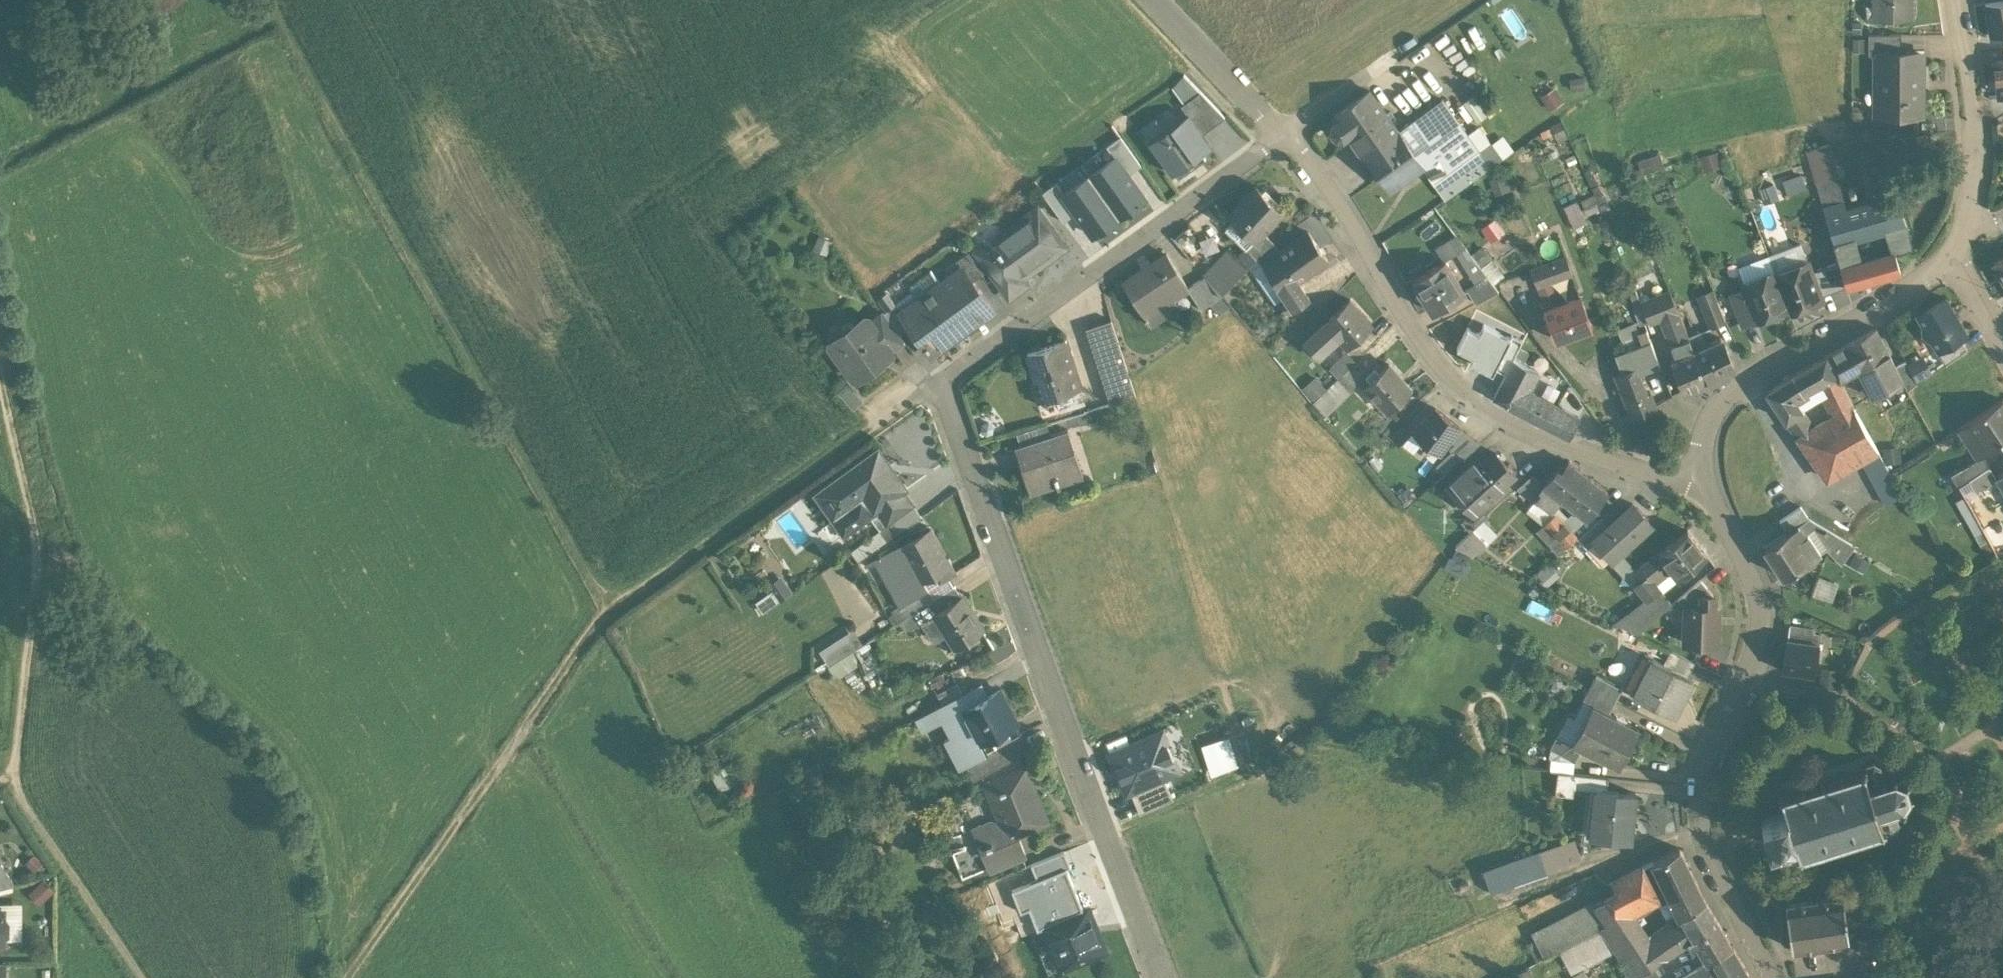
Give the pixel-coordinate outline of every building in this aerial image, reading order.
[(1874,19),(1910,19),(1910,0),(1874,0),(1874,19)] [(1985,5),(1990,36),(2002,34),(2002,2),(1985,5)] [(1900,53),(1900,35),(1867,35),(1867,55),(1875,55),(1875,53),(1900,53)] [(1900,53),(1875,53),(1875,55),(1875,89),(1867,89),(1867,113),(1882,113),(1886,118),(1898,118),(1903,113),(1920,113),(1921,89),(1917,85),(1917,72),(1921,68),(1921,54),(1900,53)] [(1995,62),(1996,70),(1994,70),(1995,80),(1997,79),(1999,96),(2002,95),(2002,61),(1995,62)] [(1397,129),(1369,89),(1334,114),(1338,119),(1332,123),(1331,129),(1336,136),(1342,137),(1348,133),(1363,154),(1397,129)] [(1225,117),(1200,91),(1180,105),(1187,113),(1188,113),(1202,133),(1225,117)] [(1441,97),(1397,129),(1413,152),(1458,120),(1441,97)] [(1144,136),(1184,111),(1178,102),(1139,128),(1144,136)] [(1202,133),(1188,113),(1187,113),(1149,141),(1172,173),(1181,166),(1185,171),(1205,157),(1201,152),(1211,145),(1202,133)] [(1458,120),(1413,152),(1422,164),(1433,180),(1477,148),(1478,150),(1479,149),(1458,120)] [(1397,129),(1363,154),(1374,170),(1378,167),(1391,186),(1422,164),(1413,152),(1397,129)] [(1106,144),(1115,156),(1128,174),(1141,164),(1120,134),(1106,144)] [(1838,175),(1826,145),(1825,145),(1808,151),(1817,183),(1816,184),(1825,216),(1846,210),(1838,175)] [(1433,180),(1432,180),(1444,197),(1488,165),(1480,153),(1478,150),(1477,148),(1433,180)] [(1489,148),(1480,153),(1488,165),(1496,159),(1489,148)] [(1089,175),(1118,216),(1145,197),(1128,174),(1115,156),(1089,175)] [(1094,234),(1118,216),(1089,175),(1064,193),(1077,210),(1094,234)] [(1800,175),(1783,182),(1788,194),(1805,187),(1800,175)] [(1062,220),(1077,210),(1064,193),(1055,181),(1041,191),(1062,220)] [(1282,210),(1256,185),(1228,214),(1233,219),(1253,238),(1254,239),(1262,231),(1282,210)] [(1846,210),(1825,216),(1833,243),(1850,239),(1884,229),(1905,223),(1896,195),(1846,210)] [(1037,206),(1002,231),(1006,235),(986,250),(998,267),(1010,258),(1022,275),(1039,263),(1038,262),(1049,254),(1051,256),(1065,245),(1037,206)] [(1493,241),(1507,231),(1496,215),(1482,224),(1493,241)] [(1253,238),(1233,219),(1225,228),(1245,247),(1253,238)] [(1905,223),(1884,229),(1892,252),(1894,251),(1894,253),(1912,247),(1905,223)] [(1308,230),(1262,262),(1285,295),(1301,284),(1297,279),(1327,258),(1308,230)] [(1262,231),(1254,239),(1253,238),(1245,247),(1255,257),(1272,240),(1262,231)] [(1208,232),(1203,247),(1218,253),(1224,238),(1208,232)] [(1850,239),(1833,243),(1839,262),(1840,266),(1856,262),(1850,239)] [(1487,275),(1465,245),(1457,250),(1476,281),(1487,275)] [(1237,256),(1229,249),(1205,275),(1220,293),(1255,257),(1245,247),(1237,256)] [(1856,262),(1840,266),(1846,286),(1846,287),(1900,272),(1894,253),(1894,251),(1892,252),(1856,262)] [(982,273),(966,252),(955,260),(960,267),(962,266),(972,280),(982,273)] [(1166,252),(1122,280),(1145,315),(1188,287),(1189,287),(1188,285),(1166,252)] [(1565,255),(1530,268),(1536,285),(1572,273),(1565,255)] [(998,267),(992,272),(1009,295),(1027,282),(1022,275),(1010,258),(998,267)] [(1465,290),(1444,258),(1412,279),(1432,311),(1465,290)] [(1993,264),(2002,282),(2002,258),(1993,264)] [(1806,262),(1774,274),(1787,308),(1789,312),(1821,300),(1819,296),(1810,272),(1806,262)] [(1839,262),(1810,272),(1819,296),(1824,295),(1846,286),(1840,266),(1839,262)] [(902,310),(901,311),(911,324),(931,353),(953,337),(949,330),(988,302),(972,280),(962,266),(960,267),(902,310)] [(1773,271),(1741,282),(1744,290),(1754,317),(1756,320),(1787,308),(1774,274),(1773,271)] [(1205,275),(1204,275),(1188,285),(1189,287),(1188,287),(1201,307),(1220,294),(1205,275)] [(1498,290),(1487,275),(1476,281),(1467,287),(1476,302),(1498,290)] [(1285,295),(1278,300),(1286,312),(1309,296),(1301,284),(1285,295)] [(1754,317),(1744,290),(1731,295),(1740,322),(1747,319),(1754,317)] [(1670,291),(1641,304),(1648,322),(1661,317),(1677,310),(1670,291)] [(1580,295),(1554,305),(1552,300),(1547,302),(1548,307),(1545,308),(1549,320),(1544,322),(1545,327),(1551,325),(1556,339),(1591,326),(1580,295)] [(1724,319),(1715,296),(1700,303),(1709,325),(1724,319)] [(1371,323),(1349,298),(1305,338),(1319,353),(1338,335),(1347,345),(1371,323)] [(1965,333),(1945,299),(1917,315),(1922,323),(1922,334),(1932,341),(1937,349),(1959,336),(1965,333)] [(902,310),(896,302),(885,310),(899,332),(911,324),(901,311),(902,310)] [(1641,304),(1633,307),(1640,325),(1648,322),(1641,304)] [(867,316),(856,325),(853,322),(847,320),(842,324),(841,330),(844,334),(830,344),(853,376),(860,372),(866,373),(872,368),(874,362),(904,339),(899,332),(885,310),(884,310),(870,320),(867,316)] [(1677,310),(1661,317),(1665,328),(1682,321),(1677,310)] [(1111,318),(1086,327),(1094,351),(1119,343),(1111,318)] [(1682,321),(1665,328),(1677,357),(1693,350),(1688,336),(1682,321)] [(1635,322),(1617,330),(1626,349),(1641,343),(1638,334),(1635,322)] [(1495,367),(1510,337),(1483,323),(1478,333),(1467,327),(1456,347),(1473,356),(1470,361),(1492,372),(1495,367)] [(1875,329),(1845,345),(1858,370),(1862,368),(1878,395),(1879,394),(1902,382),(1902,381),(1894,366),(1875,329)] [(1647,393),(1639,373),(1659,365),(1646,331),(1638,334),(1641,343),(1626,349),(1615,353),(1621,371),(1614,374),(1631,416),(1656,407),(1650,392),(1647,393)] [(1701,331),(1688,336),(1693,350),(1707,344),(1701,331)] [(1495,367),(1505,372),(1513,359),(1522,340),(1512,335),(1510,337),(1495,367)] [(1959,336),(1937,349),(1945,364),(1967,349),(1959,336)] [(1707,344),(1693,350),(1706,381),(1733,369),(1720,338),(1707,344)] [(1065,339),(1027,351),(1036,378),(1033,379),(1041,404),(1058,399),(1056,393),(1080,386),(1065,339)] [(1119,343),(1094,351),(1110,402),(1135,394),(1119,343)] [(1845,345),(1825,356),(1835,374),(1839,381),(1858,370),(1845,345)] [(1677,357),(1670,360),(1683,391),(1706,381),(1693,350),(1677,357)] [(1346,351),(1330,366),(1338,376),(1354,360),(1346,351)] [(1932,374),(1921,355),(1907,363),(1917,382),(1932,374)] [(1835,374),(1825,356),(1792,374),(1766,392),(1786,421),(1803,410),(1796,401),(1807,393),(1811,400),(1823,393),(1818,383),(1835,374)] [(1538,371),(1513,359),(1505,372),(1493,397),(1507,404),(1517,383),(1528,389),(1531,385),(1538,371)] [(1366,374),(1354,360),(1338,376),(1313,401),(1325,415),(1366,375),(1366,374)] [(1907,363),(1905,361),(1894,366),(1902,381),(1902,382),(1907,391),(1917,382),(1907,363)] [(1378,371),(1374,367),(1366,374),(1366,375),(1370,379),(1364,384),(1387,410),(1411,388),(1388,362),(1378,371)] [(1839,381),(1835,374),(1818,383),(1823,393),(1835,415),(1852,406),(1853,406),(1839,381)] [(862,396),(851,380),(837,389),(848,406),(862,396)] [(1902,382),(1879,394),(1886,406),(1908,394),(1907,391),(1902,382)] [(1579,417),(1540,396),(1543,391),(1531,385),(1528,389),(1517,383),(1507,404),(1560,431),(1569,436),(1579,417)] [(1968,422),(1985,449),(1999,440),(2001,443),(2002,442),(2002,409),(1999,403),(1968,422)] [(1835,415),(1814,426),(1798,437),(1827,479),(1861,460),(1877,451),(1853,406),(1852,406),(1835,415)] [(1459,426),(1435,407),(1414,434),(1422,440),(1429,445),(1439,453),(1445,445),(1459,427),(1459,426)] [(1985,449),(1968,422),(1958,429),(1977,458),(1982,455),(1987,451),(1985,449)] [(1480,443),(1459,427),(1445,445),(1459,461),(1480,443)] [(1068,428),(1015,445),(1030,493),(1057,484),(1057,486),(1060,485),(1060,483),(1083,476),(1068,428)] [(1414,434),(1410,440),(1418,446),(1422,440),(1414,434)] [(1439,453),(1429,445),(1418,460),(1427,468),(1439,453)] [(907,487),(878,447),(815,492),(829,512),(857,492),(858,493),(859,492),(873,511),(904,489),(907,487)] [(1496,452),(1480,467),(1475,462),(1448,486),(1471,512),(1479,506),(1515,474),(1511,470),(1512,466),(1509,463),(1505,463),(1496,452)] [(1977,458),(1962,467),(1969,479),(1989,466),(1982,455),(1977,458)] [(1588,477),(1568,461),(1560,470),(1556,467),(1544,483),(1543,484),(1546,486),(1561,499),(1567,503),(1588,477)] [(1997,479),(1989,466),(1969,479),(1977,492),(1997,479)] [(1962,467),(1951,474),(1958,486),(1969,479),(1962,467)] [(1532,474),(1517,487),(1534,501),(1536,499),(1535,498),(1546,486),(1543,484),(1544,483),(1532,474)] [(1588,477),(1567,503),(1576,510),(1585,517),(1587,518),(1607,492),(1588,477)] [(1561,499),(1546,486),(1535,498),(1536,499),(1551,511),(1561,499)] [(873,511),(869,514),(879,528),(914,504),(904,489),(873,511)] [(873,511),(859,492),(858,493),(857,492),(829,512),(844,532),(869,514),(873,511)] [(1650,523),(1632,503),(1609,524),(1594,538),(1595,539),(1612,557),(1612,558),(1650,523)] [(1471,512),(1462,521),(1471,531),(1487,515),(1479,506),(1471,512)] [(1801,507),(1779,521),(1787,533),(1808,518),(1801,507)] [(1585,517),(1576,510),(1562,521),(1569,529),(1585,517)] [(1562,521),(1555,514),(1545,523),(1556,535),(1566,547),(1577,537),(1562,521)] [(1602,515),(1577,538),(1586,548),(1595,539),(1594,538),(1609,524),(1602,515)] [(1787,533),(1764,548),(1784,577),(1798,568),(1801,573),(1809,568),(1806,563),(1809,560),(1809,559),(1820,552),(1826,547),(1819,537),(1828,530),(1811,520),(1808,518),(1787,533)] [(930,527),(881,553),(880,552),(877,553),(878,555),(874,557),(899,605),(928,587),(923,579),(950,564),(930,527)] [(1706,555),(1687,530),(1659,552),(1677,576),(1706,555)] [(1852,545),(1828,530),(1819,537),(1826,547),(1840,561),(1852,545)] [(1566,547),(1556,535),(1549,542),(1559,553),(1566,547)] [(1612,557),(1595,539),(1586,548),(1602,566),(1612,557)] [(1677,576),(1659,552),(1641,566),(1647,574),(1648,573),(1661,589),(1677,576)] [(1641,566),(1631,573),(1638,581),(1635,583),(1647,598),(1647,599),(1661,589),(1648,573),(1647,574),(1641,566)] [(1713,595),(1700,579),(1677,598),(1685,608),(1686,606),(1700,607),(1700,595),(1713,595)] [(1837,585),(1819,580),(1814,596),(1831,601),(1837,585)] [(901,619),(900,620),(907,631),(922,621),(935,613),(934,612),(961,595),(955,585),(935,598),(901,619)] [(899,605),(894,608),(901,619),(935,598),(928,587),(899,605)] [(1661,589),(1647,599),(1647,598),(1614,622),(1637,633),(1671,603),(1661,589)] [(961,595),(934,612),(935,613),(944,628),(956,646),(983,629),(961,595)] [(1713,595),(1700,595),(1700,607),(1686,606),(1685,608),(1685,642),(1715,643),(1716,607),(1714,607),(1714,595),(1713,595)] [(935,613),(922,621),(932,635),(944,628),(935,613)] [(1813,629),(1789,625),(1787,639),(1819,644),(1821,635),(1813,634),(1813,629)] [(827,662),(863,644),(854,626),(818,644),(827,662)] [(1819,644),(1787,639),(1782,671),(1815,676),(1819,644)] [(854,649),(831,663),(837,674),(861,659),(854,649)] [(1694,662),(1670,650),(1664,664),(1663,665),(1687,677),(1687,676),(1694,662)] [(1687,677),(1663,665),(1664,664),(1652,658),(1634,694),(1673,714),(1692,678),(1687,676),(1687,677)] [(942,672),(936,675),(941,685),(947,682),(942,672)] [(1621,686),(1595,674),(1589,688),(1614,700),(1621,686)] [(981,682),(916,717),(923,730),(942,720),(963,709),(988,695),(981,682)] [(1589,688),(1588,688),(1582,700),(1591,704),(1592,703),(1608,711),(1614,700),(1589,688)] [(988,695),(963,709),(942,720),(950,735),(944,739),(959,766),(975,758),(987,751),(981,740),(1014,722),(1017,720),(1000,689),(988,695)] [(1608,711),(1592,703),(1591,704),(1572,742),(1572,743),(1581,748),(1618,767),(1638,727),(1608,711)] [(1240,710),(1204,716),(1209,739),(1230,735),(1232,749),(1246,746),(1240,710)] [(1014,722),(981,740),(987,751),(1020,733),(1014,722)] [(1126,793),(1130,791),(1163,777),(1178,770),(1162,732),(1110,754),(1126,793)] [(987,751),(975,758),(981,773),(1028,749),(1020,734),(987,751)] [(1572,742),(1557,734),(1550,748),(1574,761),(1581,748),(1572,743),(1572,742)] [(1236,767),(1228,742),(1205,750),(1213,774),(1236,767)] [(1843,774),(1842,769),(1839,770),(1841,775),(1824,780),(1822,775),(1820,776),(1821,781),(1805,786),(1803,781),(1800,782),(1802,787),(1783,793),(1779,791),(1777,793),(1782,795),(1787,810),(1761,818),(1770,844),(1779,841),(1780,846),(1784,848),(1789,846),(1791,842),(1790,838),(1795,836),(1799,851),(1797,855),(1799,857),(1802,852),(1821,846),(1822,851),(1825,850),(1823,845),(1840,840),(1842,845),(1844,844),(1843,839),(1860,834),(1861,839),(1864,838),(1862,833),(1881,827),(1887,830),(1887,833),(1888,833),(1889,831),(1894,829),(1896,831),(1897,830),(1896,828),(1898,822),(1901,823),(1901,821),(1899,821),(1898,819),(1904,817),(1905,815),(1904,812),(1905,811),(1903,807),(1905,806),(1905,807),(1907,805),(1904,802),(1909,793),(1914,794),(1914,792),(1909,791),(1906,782),(1910,779),(1909,777),(1905,780),(1896,776),(1896,771),(1894,771),(1894,776),(1885,779),(1883,771),(1885,770),(1885,768),(1882,769),(1881,764),(1883,762),(1882,761),(1880,763),(1875,760),(1875,757),(1873,757),(1873,760),(1867,762),(1865,759),(1864,761),(1866,763),(1863,768),(1843,774)] [(730,761),(708,773),(719,794),(741,782),(730,761)] [(1025,767),(985,783),(999,818),(1000,819),(1005,817),(1012,834),(1013,834),(1047,820),(1025,767)] [(1607,777),(1575,774),(1574,787),(1595,790),(1595,789),(1606,790),(1607,777)] [(1130,791),(1140,813),(1172,799),(1163,777),(1130,791)] [(1606,790),(1595,789),(1595,790),(1590,837),(1630,841),(1635,793),(1606,790)] [(1000,819),(999,818),(974,828),(989,866),(1022,853),(1013,834),(1012,834),(1005,817),(1000,819)] [(974,828),(960,833),(965,846),(951,851),(961,877),(989,866),(974,828)] [(1578,859),(1571,840),(1480,873),(1487,892),(1578,859)] [(1705,901),(1679,849),(1653,862),(1680,918),(1681,918),(1705,901)] [(1064,851),(1031,864),(1037,878),(1066,867),(1067,868),(1071,867),(1064,851)] [(16,887),(2,865),(0,866),(0,888),(16,887)] [(1043,925),(1083,909),(1067,868),(1066,867),(1037,878),(1012,889),(1021,910),(1029,907),(1037,928),(1043,925)] [(1658,900),(1642,867),(1611,882),(1616,891),(1595,904),(1611,929),(1605,934),(1614,950),(1622,961),(1630,956),(1641,974),(1683,946),(1670,926),(1648,941),(1629,914),(1658,900)] [(1842,895),(1785,903),(1792,949),(1849,941),(1842,895)] [(1732,946),(1705,901),(1681,918),(1696,936),(1688,942),(1692,948),(1697,944),(1701,950),(1708,962),(1713,959),(1713,958),(1732,946)] [(1595,904),(1531,933),(1543,958),(1556,951),(1601,929),(1605,934),(1611,929),(1595,904)] [(1083,909),(1043,925),(1052,947),(1061,967),(1099,952),(1089,928),(1095,925),(1087,907),(1083,909)] [(5,942),(5,935),(9,931),(9,919),(5,915),(5,908),(0,908),(0,942),(5,942)] [(1696,936),(1681,918),(1680,918),(1670,926),(1683,946),(1688,942),(1696,936)] [(1601,929),(1556,951),(1568,974),(1614,950),(1601,929)] [(1885,935),(1858,939),(1860,953),(1877,951),(1887,949),(1885,935)] [(1732,946),(1713,958),(1713,959),(1708,962),(1693,972),(1697,977),(1750,977),(1732,946)] [(1052,947),(1040,952),(1049,972),(1061,967),(1052,947)]
